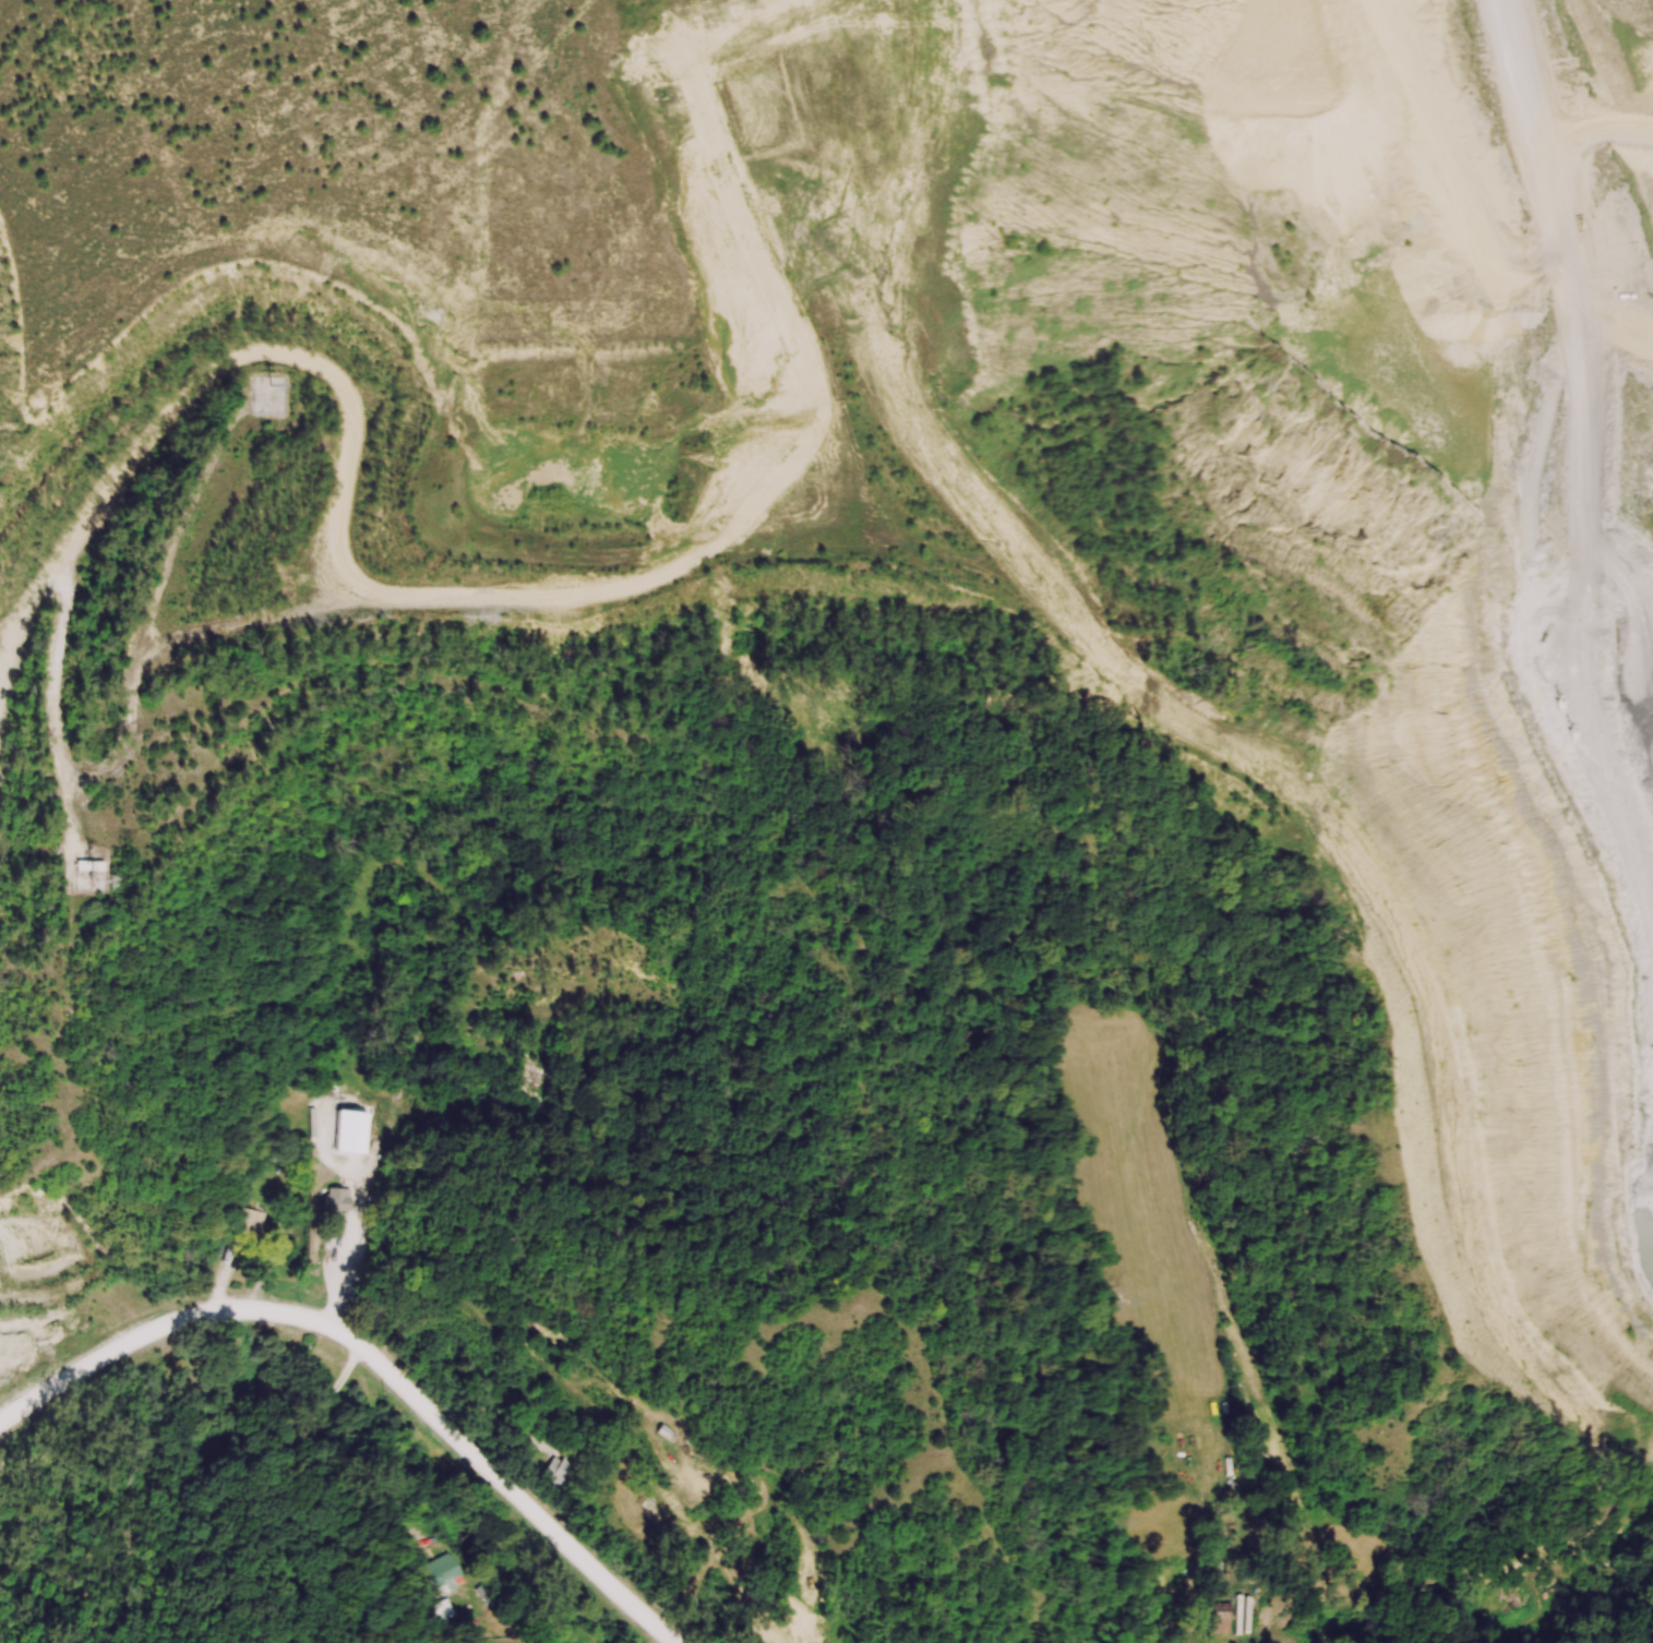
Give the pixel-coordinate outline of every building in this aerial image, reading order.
[(100,862),(72,862),(72,871),(100,871),(100,862)] [(349,1213),(351,1191),(324,1188),(322,1210),(349,1213)] [(266,1215),(240,1207),(231,1238),(256,1245),(266,1215)] [(560,1495),(585,1463),(572,1452),(564,1462),(555,1455),(538,1478),(560,1495)] [(441,1625),(457,1616),(448,1598),(459,1592),(452,1580),(460,1576),(450,1557),(426,1570),(444,1603),(433,1609),(441,1625)]
